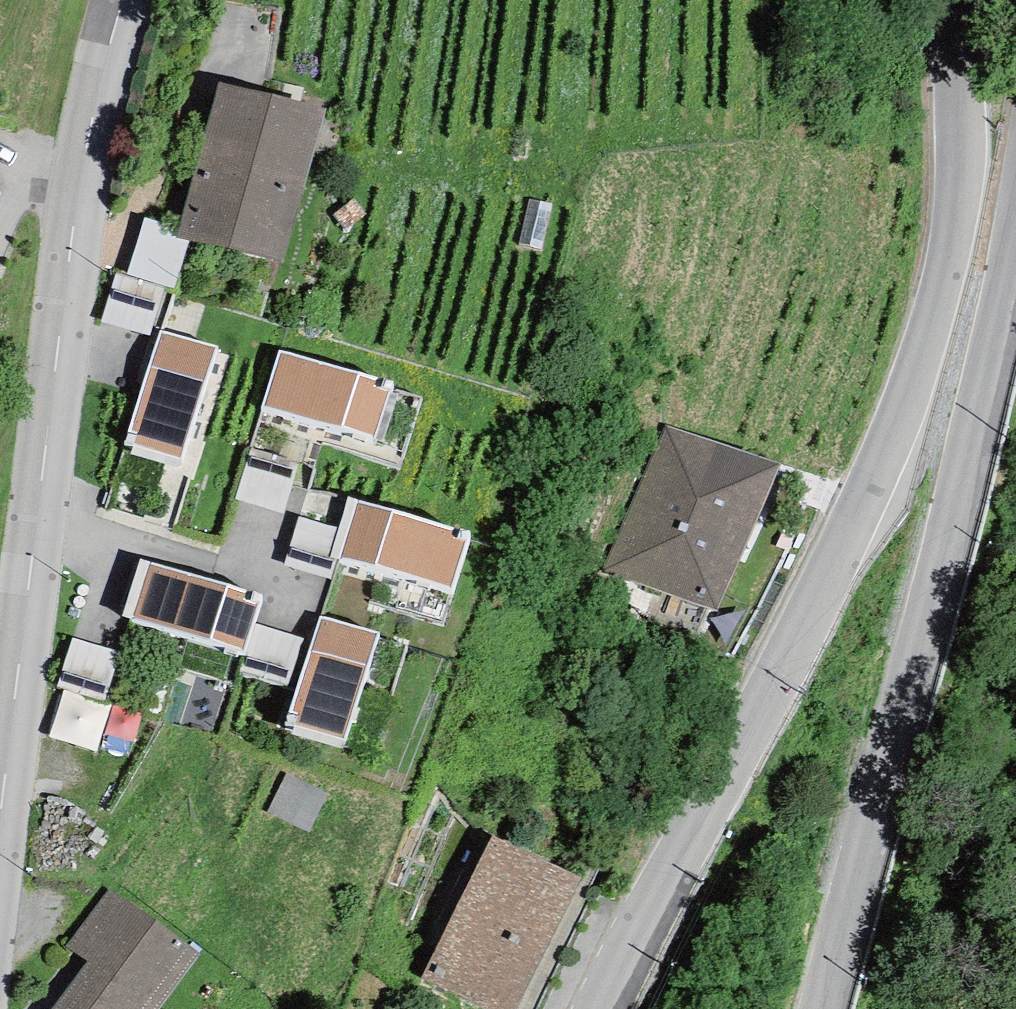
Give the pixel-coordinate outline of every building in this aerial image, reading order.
[(188,240),(283,264),(324,108),(217,81),(179,227),(177,237),(188,240)] [(179,227),(145,217),(128,274),(174,288),(188,240),(177,237),(179,227)] [(163,288),(116,274),(101,321),(147,336),(163,288)] [(217,347),(160,329),(128,432),(138,435),(135,445),(181,460),(217,347)] [(391,382),(280,350),(263,406),(375,438),(391,382)] [(717,613),(777,466),(665,421),(606,569),(717,613)] [(299,463),(250,448),(235,498),(284,512),(299,463)] [(470,533),(347,497),(338,529),(329,557),(335,559),(453,592),(470,533)] [(335,559),(329,557),(338,529),(298,517),(290,544),(285,559),(331,574),(335,559)] [(262,596),(140,559),(124,614),(246,650),(254,624),(262,596)] [(378,632),(319,615),(289,713),(297,715),(294,725),(345,740),(378,632)] [(302,639),(254,624),(246,650),(241,669),(289,683),(302,639)] [(120,653),(73,638),(57,686),(104,702),(120,653)] [(328,795),(287,774),(268,814),(308,834),(328,795)] [(492,836),(422,977),(487,1008),(515,1008),(579,878),(492,836)] [(110,888),(67,945),(89,961),(52,1008),(158,1008),(199,955),(110,888)]
